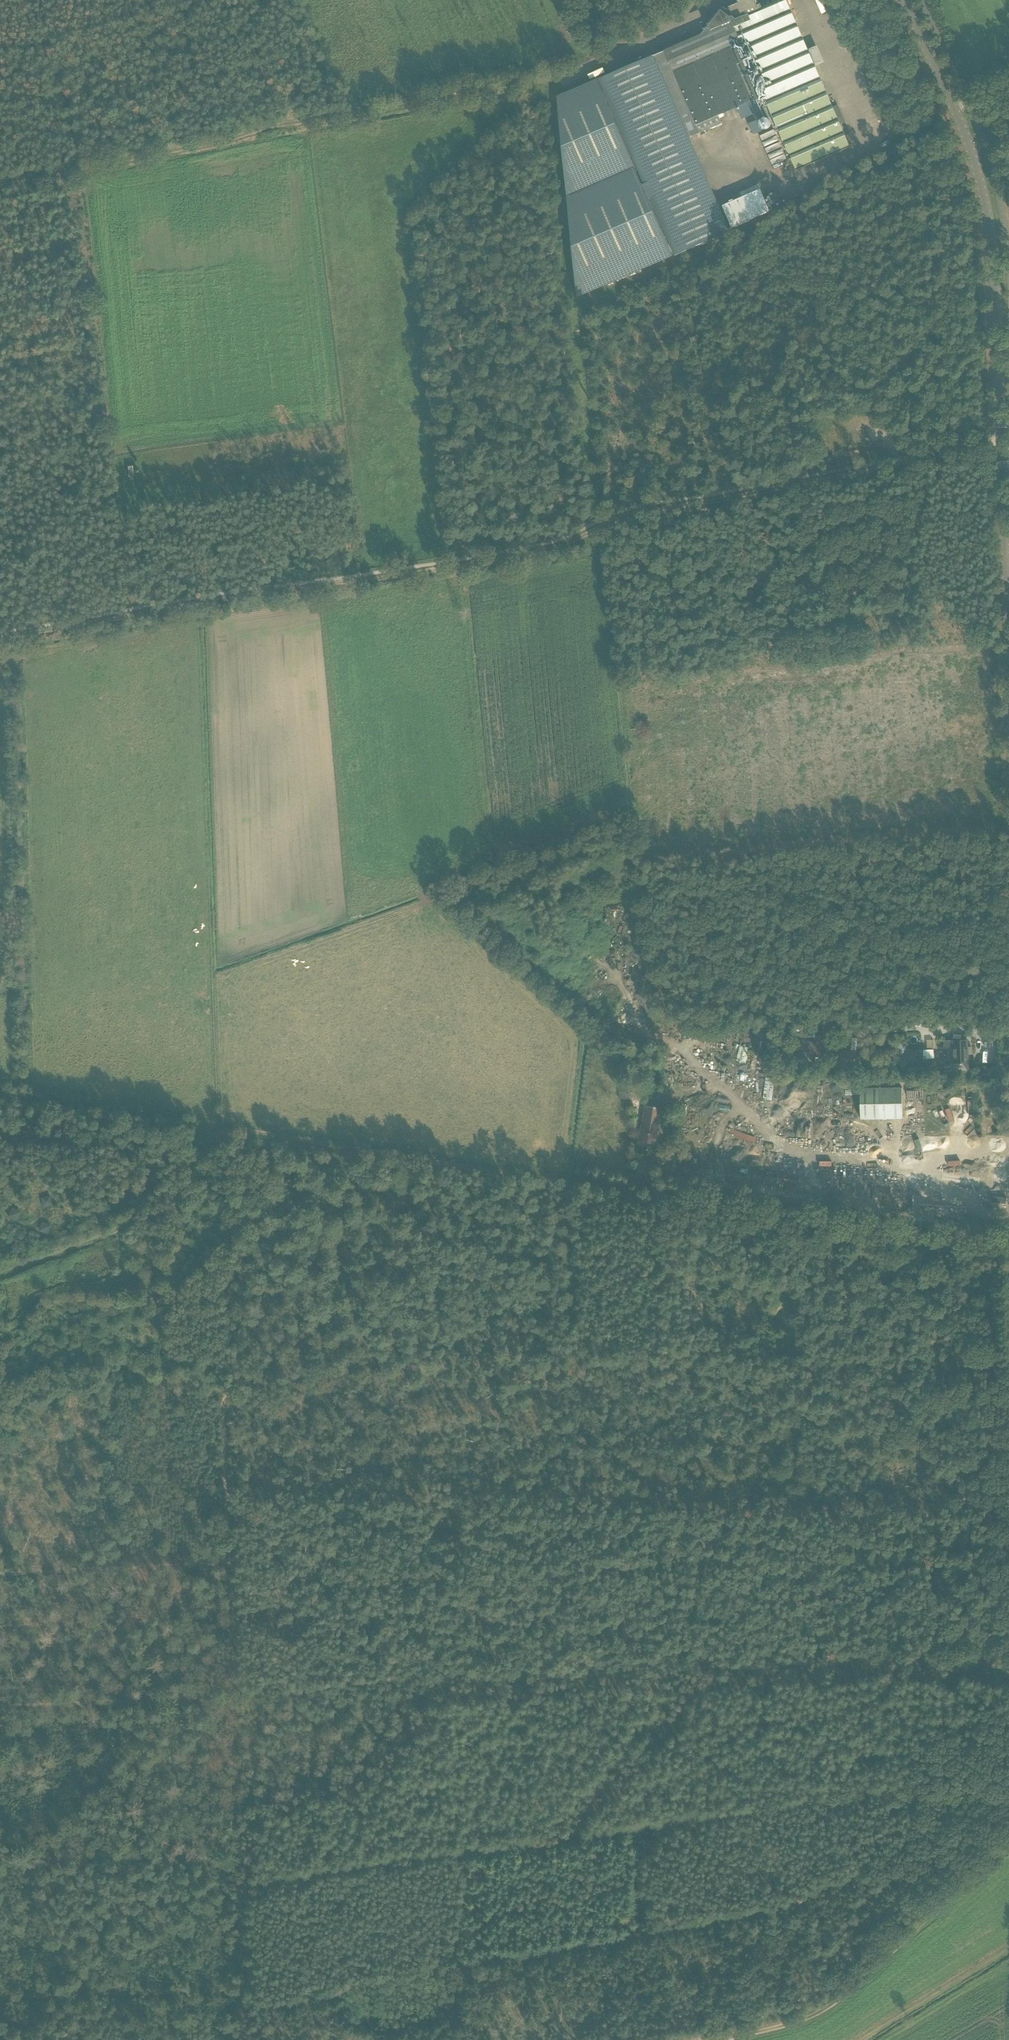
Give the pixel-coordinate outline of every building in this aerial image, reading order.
[(654,55),(655,58),(665,53),(694,118),(682,123),(689,137),(691,136),(691,137),(700,132),(702,135),(706,134),(704,130),(722,123),(718,115),(720,114),(736,107),(739,114),(767,102),(768,107),(796,170),(850,147),(787,0),(744,0),(738,3),(728,7),(729,9),(727,10),(727,9),(726,9),(726,8),(725,8),(724,8),(724,7),(723,7),(722,7),(721,8),(720,8),(720,9),(719,9),(707,24),(707,25),(708,24),(710,25),(712,30),(664,50),(664,51),(654,55)] [(598,79),(675,255),(730,232),(689,137),(682,123),(694,118),(665,53),(655,58),(654,55),(598,79)] [(673,256),(597,80),(557,97),(577,297),(673,256)] [(771,125),(771,124),(771,123),(770,122),(770,121),(770,120),(769,120),(768,119),(767,118),(766,118),(765,118),(764,118),(763,118),(762,119),(761,119),(761,120),(760,121),(760,122),(760,123),(759,124),(759,125),(760,125),(760,126),(760,127),(761,128),(762,128),(763,129),(764,129),(765,129),(766,129),(767,129),(768,129),(769,128),(770,127),(770,126),(770,125),(771,125)] [(760,135),(766,151),(770,150),(768,144),(772,143),(774,147),(780,145),(774,130),(760,135)] [(751,219),(770,211),(760,189),(741,197),(751,219)] [(722,206),(732,228),(751,219),(741,197),(722,206)] [(803,1036),(815,1036),(815,1026),(803,1026),(803,1036)] [(972,1054),(972,1049),(968,1049),(968,1040),(954,1041),(955,1064),(951,1064),(952,1073),(969,1072),(968,1054),(972,1054)] [(846,1061),(856,1062),(856,1051),(837,1050),(836,1060),(846,1061)] [(945,1064),(943,1053),(934,1053),(934,1050),(923,1051),(924,1065),(945,1064)] [(791,1069),(807,1069),(807,1057),(805,1057),(791,1057),(791,1069)] [(931,1074),(931,1066),(921,1067),(922,1075),(931,1074)] [(763,1099),(772,1099),(773,1079),(764,1079),(763,1099)] [(617,1087),(618,1099),(634,1097),(632,1084),(617,1087)] [(860,1088),(861,1119),(902,1119),(901,1087),(860,1088)] [(660,1120),(658,1120),(660,1109),(646,1106),(640,1141),(656,1143),(660,1120)] [(731,1129),(729,1136),(755,1142),(756,1135),(731,1129)] [(41,1197),(43,1206),(52,1204),(50,1195),(41,1197)] [(11,1207),(7,1216),(16,1220),(20,1211),(11,1207)] [(41,1221),(38,1230),(47,1233),(50,1223),(41,1221)] [(8,1246),(16,1255),(23,1250),(15,1240),(8,1246)]
